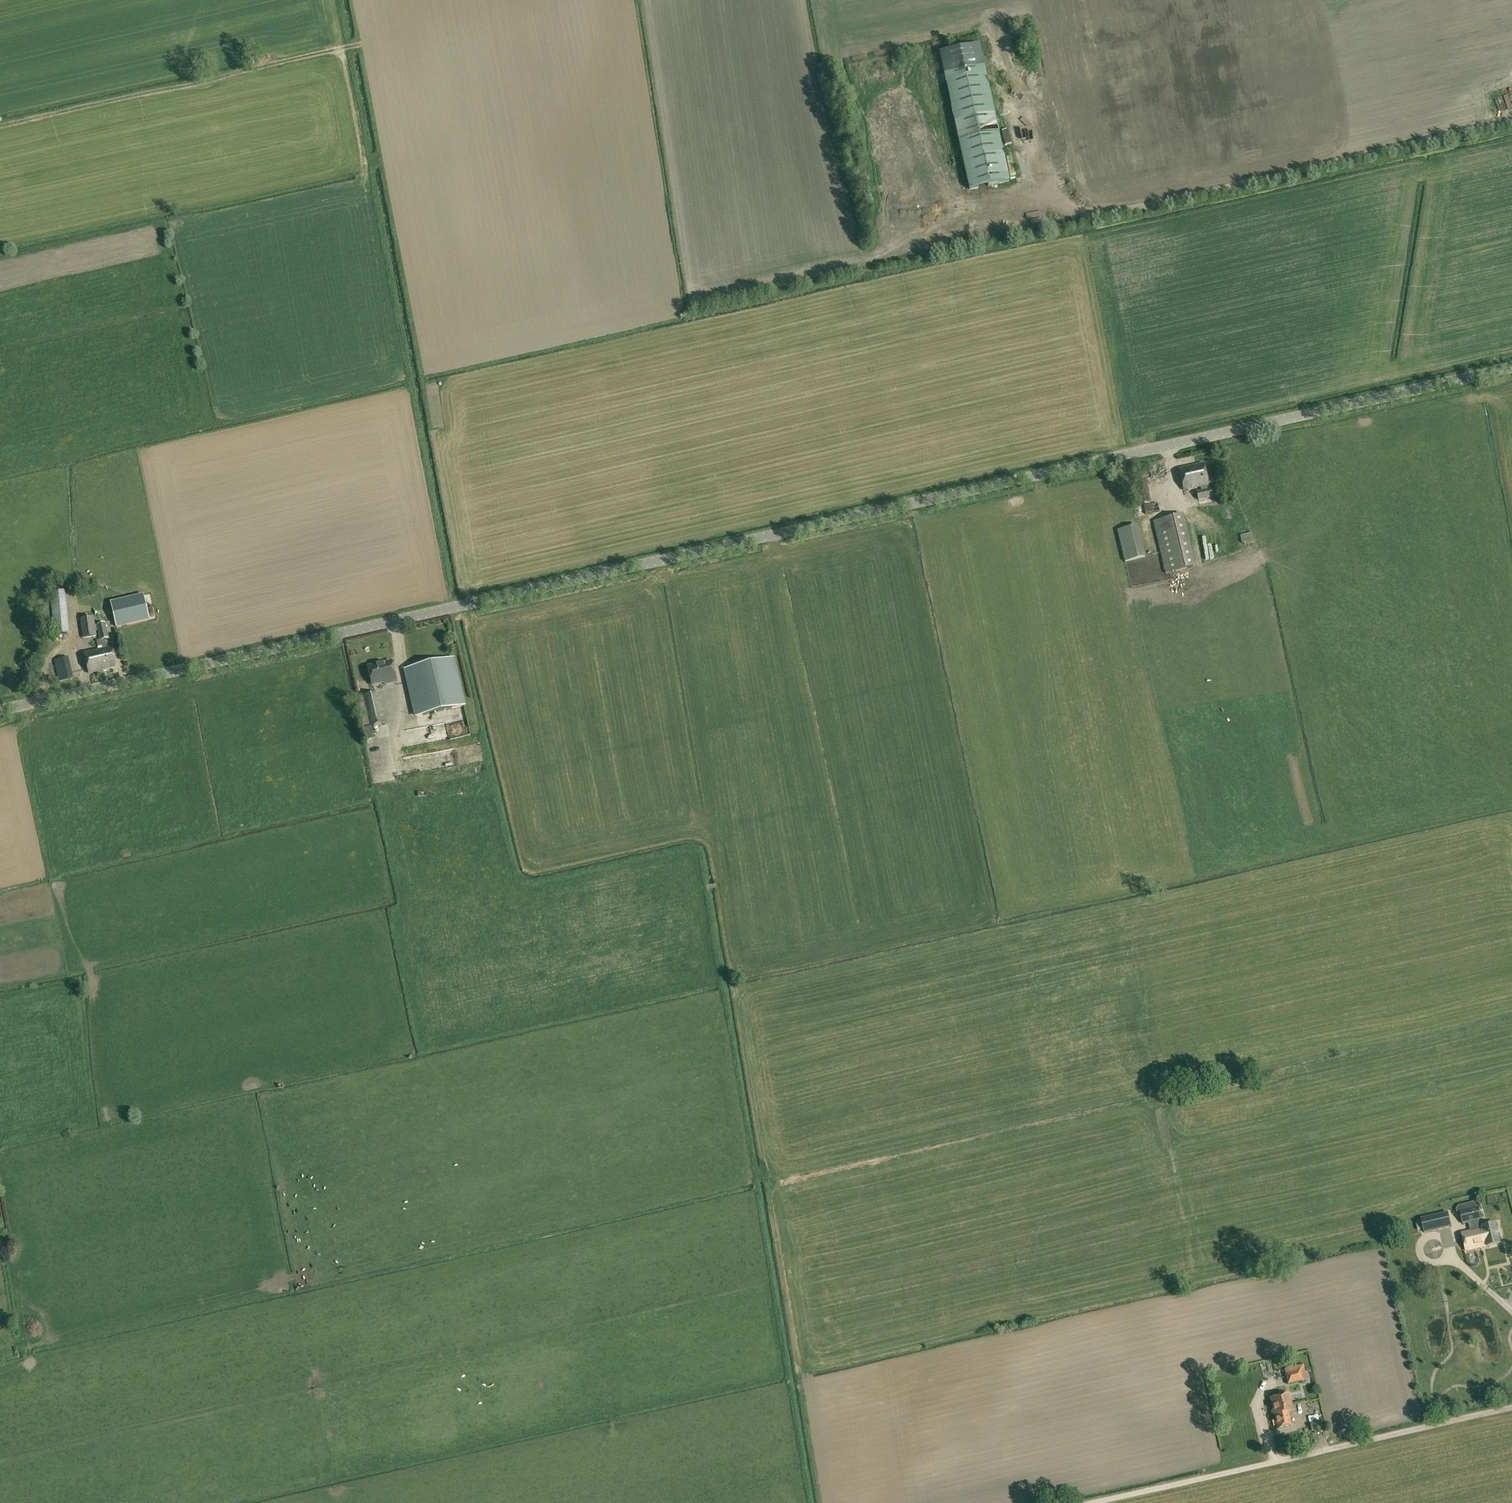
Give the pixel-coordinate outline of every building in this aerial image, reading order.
[(980,44),(939,53),(969,190),(969,191),(972,190),(1010,182),(980,44)] [(1165,463),(1149,466),(1152,479),(1168,476),(1165,463)] [(1200,486),(1202,492),(1197,493),(1199,500),(1212,497),(1210,490),(1209,490),(1203,464),(1179,470),(1184,490),(1200,486)] [(1147,479),(1135,481),(1138,506),(1143,506),(1145,514),(1159,511),(1158,503),(1150,504),(1147,479)] [(1196,567),(1183,515),(1153,521),(1165,574),(1196,567)] [(1124,562),(1145,557),(1138,525),(1117,530),(1124,562)] [(1252,533),(1240,535),(1242,543),(1254,541),(1252,533)] [(65,591),(52,592),(56,634),(69,632),(65,591)] [(117,627),(149,620),(144,596),(111,603),(117,627)] [(97,636),(94,617),(80,619),(83,638),(97,636)] [(107,647),(105,639),(109,638),(106,623),(97,625),(100,640),(97,641),(98,649),(107,647)] [(113,646),(107,647),(98,649),(84,652),(89,673),(118,667),(113,646)] [(59,682),(74,678),(68,657),(54,660),(59,682)] [(416,717),(463,706),(453,659),(406,670),(416,717)] [(368,667),(372,684),(384,681),(385,684),(396,682),(392,662),(368,667)] [(34,685),(38,677),(33,670),(24,671),(20,679),(25,685),(34,685)] [(378,693),(363,696),(370,727),(386,723),(378,693)] [(427,726),(429,737),(474,729),(472,718),(427,726)] [(1482,1219),(1478,1208),(1460,1212),(1463,1223),(1482,1219)] [(1448,1214),(1422,1221),(1425,1234),(1451,1227),(1448,1214)] [(1483,1226),(1483,1228),(1462,1232),(1466,1249),(1486,1245),(1487,1245),(1487,1246),(1500,1243),(1496,1224),(1483,1226)] [(1307,1380),(1303,1365),(1284,1369),(1288,1385),(1307,1380)] [(1277,1428),(1291,1425),(1288,1414),(1293,1413),(1289,1394),(1270,1398),(1277,1428)] [(1229,1408),(1230,1420),(1243,1419),(1242,1407),(1229,1408)] [(1310,1423),(1312,1431),(1326,1428),(1324,1420),(1310,1423)]
